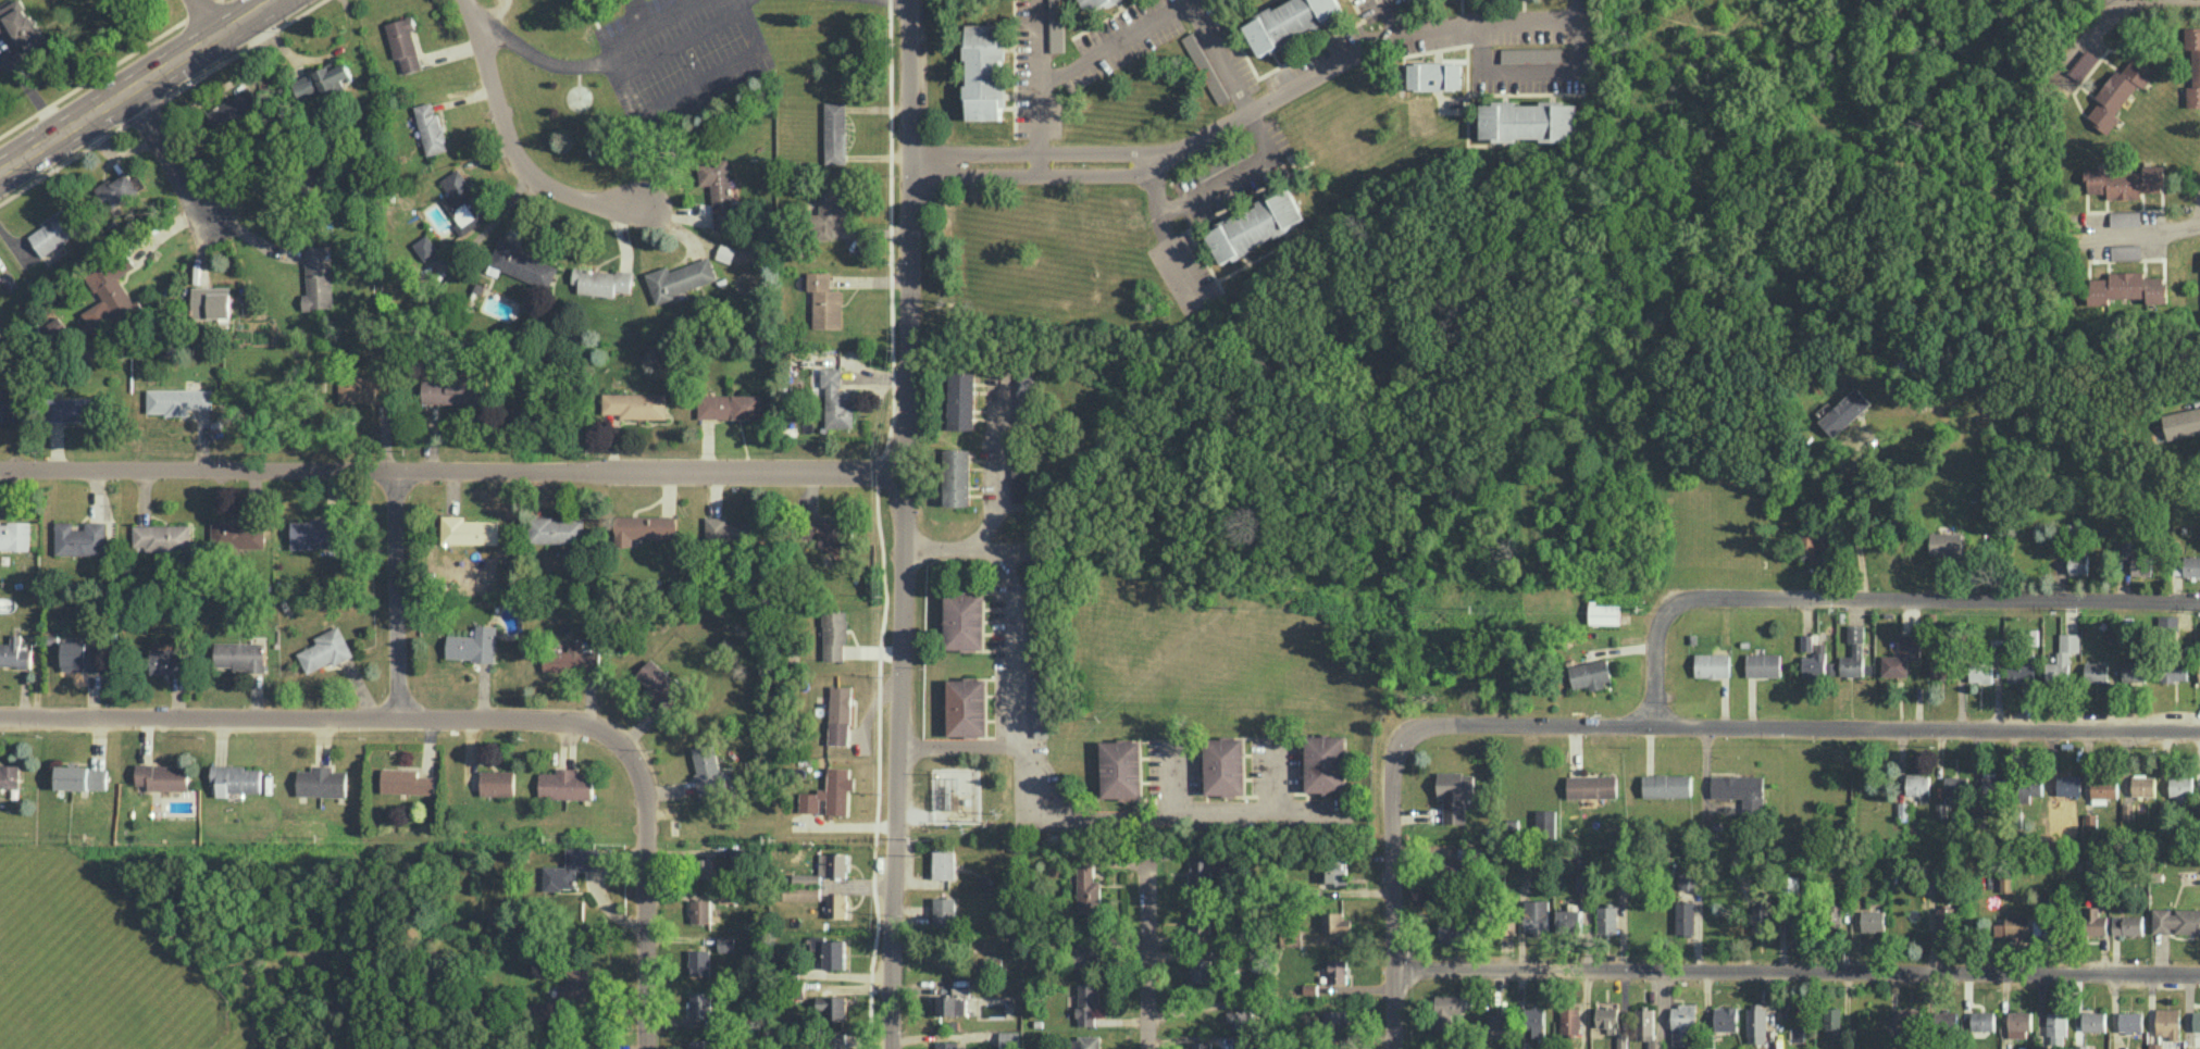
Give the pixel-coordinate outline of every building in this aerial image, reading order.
[(8,27),(24,54),(47,41),(22,0),(13,0),(0,8),(0,32),(8,27)] [(1050,52),(1064,51),(1063,0),(1049,0),(1050,52)] [(1086,8),(1094,4),(1096,9),(1113,0),(1082,0),(1086,8)] [(1338,0),(1288,0),(1243,22),(1259,55),(1345,13),(1338,0)] [(385,22),(394,59),(400,57),(403,73),(421,69),(412,29),(416,28),(413,16),(385,22)] [(968,120),(1005,119),(1003,23),(968,24),(968,44),(964,44),(964,59),(966,59),(968,120)] [(2185,28),(2185,49),(2192,49),(2192,86),(2187,86),(2187,106),(2199,105),(2199,28),(2185,28)] [(1181,37),(1218,103),(1229,97),(1192,31),(1181,37)] [(1501,49),(1501,61),(1562,61),(1562,48),(1501,49)] [(2098,58),(2086,48),(2068,72),(2080,81),(2098,58)] [(2116,114),(2138,84),(2144,88),(2154,73),(2132,58),(2122,73),(2116,69),(2095,97),(2100,100),(2087,118),(2108,133),(2120,117),(2116,114)] [(292,80),(302,102),(345,85),(342,80),(353,75),(347,62),(336,67),(334,63),(292,80)] [(1408,89),(1461,89),(1461,62),(1408,62),(1408,89)] [(208,110),(218,130),(261,108),(251,88),(208,110)] [(416,104),(425,155),(446,151),(437,101),(416,104)] [(825,101),(826,164),(847,163),(846,101),(825,101)] [(1481,104),(1481,138),(1493,138),(1493,140),(1542,140),(1576,140),(1576,104),(1564,104),(1564,101),(1493,101),(1493,104),(1481,104)] [(699,161),(700,185),(711,184),(712,204),(732,202),(730,159),(699,161)] [(2085,167),(2085,193),(2107,193),(2107,198),(2141,198),(2141,192),(2163,193),(2164,165),(2142,165),(2142,173),(2105,172),(2105,167),(2085,167)] [(440,179),(450,195),(442,200),(458,223),(454,225),(461,236),(490,217),(458,168),(440,179)] [(96,186),(108,209),(147,189),(139,174),(132,178),(129,173),(113,181),(112,178),(96,186)] [(1223,265),(1255,250),(1253,246),(1307,221),(1291,187),(1205,228),(1223,265)] [(820,190),(820,213),(815,213),(816,238),(834,237),(834,225),(848,225),(848,190),(820,190)] [(28,233),(44,256),(84,229),(69,206),(28,233)] [(2140,211),(2110,211),(2110,225),(2140,225),(2140,211)] [(718,212),(717,226),(733,226),(733,212),(718,212)] [(414,242),(423,260),(438,252),(429,234),(414,242)] [(559,264),(499,240),(489,264),(549,289),(559,264)] [(307,294),(302,294),(303,309),(333,307),(332,266),(326,266),(325,244),(305,245),(307,294)] [(2142,258),(2141,244),(2111,245),(2111,259),(2142,258)] [(88,275),(101,302),(81,312),(95,338),(147,312),(139,298),(133,302),(120,276),(133,269),(126,255),(88,275)] [(669,270),(668,265),(646,273),(656,302),(718,280),(710,256),(669,270)] [(633,272),(617,269),(616,272),(574,267),(572,283),(579,284),(578,292),(614,297),(615,290),(630,292),(633,272)] [(814,290),(813,327),(841,327),(842,290),(830,290),(830,272),(807,271),(807,290),(814,290)] [(2166,302),(2166,276),(2144,276),(2144,271),(2110,271),(2110,277),(2088,278),(2089,303),(2109,303),(2108,298),(2146,297),(2146,303),(2166,302)] [(193,316),(231,317),(232,287),(193,286),(193,316)] [(64,329),(60,318),(45,323),(49,335),(64,329)] [(840,367),(821,367),(821,386),(825,386),(826,427),(852,427),(852,390),(840,390),(840,367)] [(976,372),(949,371),(948,429),(975,429),(976,372)] [(1031,371),(1015,371),(1017,417),(1033,416),(1031,371)] [(423,404),(483,404),(483,376),(423,376),(423,404)] [(1819,421),(1834,437),(1871,403),(1856,386),(1819,421)] [(189,415),(189,407),(213,408),(213,389),(148,388),(148,414),(189,415)] [(16,391),(0,391),(0,422),(16,423),(16,391)] [(603,413),(620,413),(620,418),(667,418),(667,393),(603,392),(603,413)] [(761,395),(699,394),(698,418),(761,418),(761,395)] [(47,422),(100,420),(99,396),(46,397),(47,422)] [(2199,432),(2199,406),(2162,414),(2168,439),(2199,432)] [(971,505),(970,448),(943,448),(944,506),(971,505)] [(442,541),(500,542),(500,520),(466,520),(466,515),(443,515),(442,541)] [(633,538),(677,537),(677,515),(615,516),(615,546),(633,546),(633,538)] [(707,515),(706,538),(756,539),(756,521),(728,521),(728,516),(707,515)] [(585,517),(530,518),(531,542),(585,541),(585,517)] [(292,547),(336,546),(336,518),(291,519),(292,547)] [(819,518),(818,546),(848,547),(849,528),(840,528),(840,518),(819,518)] [(55,554),(106,555),(106,521),(86,521),(85,529),(73,529),(74,521),(56,521),(55,554)] [(265,547),(265,527),(247,528),(247,521),(213,521),(213,548),(265,547)] [(31,524),(0,523),(0,548),(30,549),(31,524)] [(134,525),(134,546),(145,546),(145,551),(191,549),(191,524),(134,525)] [(1962,532),(1931,531),(1930,554),(1962,555),(1962,532)] [(2136,540),(2124,540),(2124,556),(2131,555),(2132,575),(2153,574),(2152,554),(2136,554),(2136,540)] [(2088,574),(2089,555),(2070,555),(2069,573),(2088,574)] [(2184,556),(2184,562),(2173,562),(2173,575),(2199,575),(2199,556),(2184,556)] [(985,648),(984,592),(944,593),(946,649),(985,648)] [(1620,604),(1589,603),(1589,623),(1620,623),(1620,604)] [(824,660),(844,660),(844,645),(848,645),(848,611),(824,611),(824,660)] [(2179,615),(2159,615),(2159,628),(2179,628),(2179,615)] [(447,634),(446,658),(495,660),(496,625),(476,624),(476,635),(447,634)] [(1863,676),(1863,625),(1847,624),(1847,643),(1852,643),(1852,655),(1840,655),(1840,675),(1863,676)] [(354,655),(339,625),(314,637),(317,643),(297,652),(307,673),(333,661),(335,665),(354,655)] [(2081,633),(2059,632),(2058,662),(2046,661),(2045,681),(2069,681),(2070,651),(2080,651),(2081,633)] [(30,666),(30,649),(19,648),(19,633),(10,633),(9,643),(0,643),(0,666),(30,666)] [(1802,656),(1802,676),(1825,675),(1825,642),(1813,642),(1812,634),(1801,634),(1802,650),(1813,650),(1813,655),(1802,656)] [(1882,655),(1881,675),(1908,676),(1908,659),(1920,659),(1920,636),(1900,635),(1900,655),(1882,655)] [(62,671),(103,670),(102,641),(61,642),(62,671)] [(265,669),(266,643),(214,641),(214,668),(265,669)] [(543,651),(542,668),(597,670),(598,653),(583,652),(583,643),(568,643),(568,651),(543,651)] [(151,648),(150,672),(185,673),(185,648),(151,648)] [(1695,677),(1729,677),(1730,653),(1695,653),(1695,677)] [(1781,654),(1746,653),(1746,676),(1780,676),(1781,654)] [(1952,677),(1951,655),(1930,656),(1931,678),(1952,677)] [(2034,681),(2034,655),(2008,655),(2007,681),(2034,681)] [(1569,664),(1572,688),(1589,686),(1590,687),(1611,684),(1608,658),(1569,664)] [(670,706),(685,688),(647,659),(633,678),(670,706)] [(2122,683),(2146,682),(2145,660),(2122,661),(2122,683)] [(2085,681),(2108,682),(2108,662),(2085,662),(2085,681)] [(2161,681),(2188,680),(2187,662),(2160,663),(2161,681)] [(1971,683),(1993,682),(1992,663),(1970,664),(1971,683)] [(948,679),(949,735),(988,735),(987,679),(948,679)] [(829,744),(851,745),(852,686),(831,685),(829,744)] [(1306,792),(1345,791),(1344,735),(1305,736),(1306,792)] [(1206,795),(1245,794),(1244,738),(1205,738),(1206,795)] [(1102,741),(1102,797),(1141,798),(1142,741),(1102,741)] [(692,746),(699,795),(723,791),(716,743),(692,746)] [(21,790),(21,765),(0,764),(0,789),(21,790)] [(187,790),(188,765),(136,764),(135,784),(147,784),(147,789),(187,790)] [(297,795),(346,796),(347,771),(333,771),(333,765),(312,765),(312,770),(298,770),(297,795)] [(106,789),(106,767),(56,766),(55,788),(106,789)] [(261,766),(211,766),(211,784),(217,784),(217,793),(261,793),(261,766)] [(577,768),(556,767),(556,772),(540,772),(540,797),(594,798),(594,774),(577,774),(577,768)] [(848,814),(849,789),(855,789),(855,777),(850,777),(850,767),(829,767),(828,788),(819,788),(819,792),(801,792),(800,811),(820,812),(820,798),(827,798),(827,814),(848,814)] [(418,775),(419,769),(383,768),(382,792),(435,794),(436,775),(418,775)] [(481,795),(514,795),(515,770),(481,770),(481,795)] [(1466,823),(1465,798),(1474,798),(1474,772),(1438,773),(1438,798),(1444,798),(1444,823),(1466,823)] [(1929,795),(1929,774),(1906,773),(1906,794),(1929,795)] [(1643,775),(1643,797),(1691,796),(1691,774),(1643,775)] [(1982,774),(1981,794),(2004,795),(2005,775),(1982,774)] [(2057,794),(2080,794),(2080,774),(2057,774),(2057,794)] [(1617,797),(1617,775),(1567,775),(1568,798),(1617,797)] [(1711,797),(1743,797),(1743,811),(1763,811),(1763,776),(1711,775),(1711,797)] [(2155,796),(2155,776),(2133,775),(2132,795),(2155,796)] [(1967,798),(1967,776),(1945,776),(1944,797),(1967,798)] [(2170,795),(2193,795),(2192,776),(2169,777),(2170,795)] [(2042,794),(2041,778),(2019,779),(2020,802),(2030,802),(2030,795),(2042,794)] [(2117,797),(2117,778),(2091,778),(2091,803),(2107,803),(2107,797),(2117,797)] [(2047,816),(2061,817),(2061,801),(2048,801),(2047,816)] [(1556,809),(1536,809),(1536,837),(1556,838),(1556,809)] [(543,866),(543,888),(576,889),(576,869),(598,870),(598,848),(566,848),(565,866),(543,866)] [(954,879),(955,850),(933,850),(933,878),(954,879)] [(793,873),(793,883),(821,884),(821,876),(847,876),(847,854),(819,853),(819,874),(793,873)] [(726,855),(697,862),(702,880),(730,874),(726,855)] [(1210,871),(1221,871),(1220,859),(1192,860),(1192,883),(1210,883),(1210,871)] [(1464,874),(1464,859),(1443,859),(1443,874),(1464,874)] [(1347,882),(1347,860),(1327,860),(1327,883),(1347,882)] [(1100,912),(1100,880),(1093,880),(1093,861),(1077,861),(1078,912),(1100,912)] [(1679,889),(1698,888),(1698,869),(1679,869),(1679,889)] [(2000,875),(2000,891),(2011,891),(2011,875),(2000,875)] [(1577,891),(1587,890),(1587,876),(1576,877),(1577,891)] [(1798,876),(1785,877),(1785,890),(1798,890),(1798,876)] [(734,901),(734,893),(719,893),(719,902),(734,901)] [(827,917),(846,917),(847,894),(827,894),(827,917)] [(955,897),(934,897),(934,924),(955,925),(955,897)] [(691,922),(711,923),(711,900),(691,899),(691,922)] [(1524,932),(1548,932),(1549,900),(1525,900),(1524,932)] [(1694,902),(1676,901),(1675,933),(1694,933),(1694,902)] [(1841,903),(1829,904),(1830,928),(1842,928),(1841,903)] [(1597,933),(1617,933),(1617,906),(1597,906),(1597,933)] [(2107,915),(2099,915),(2099,906),(2084,906),(2083,934),(2107,934),(2107,915)] [(1766,932),(1767,907),(1752,907),(1752,932),(1766,932)] [(1210,934),(1209,908),(1187,909),(1188,935),(1210,934)] [(2173,933),(2199,934),(2199,909),(2173,908),(2153,908),(2152,932),(2173,933)] [(1557,931),(1582,931),(1581,909),(1557,909),(1557,931)] [(1861,931),(1884,930),(1884,909),(1861,910),(1861,931)] [(1322,912),(1323,933),(1352,932),(1352,918),(1343,918),(1343,911),(1322,912)] [(1995,924),(1994,935),(2029,936),(2029,915),(2005,914),(2005,924),(1995,924)] [(2112,934),(2143,934),(2143,916),(2113,915),(2112,934)] [(1440,941),(1461,938),(1459,923),(1438,926),(1440,941)] [(719,936),(719,952),(736,951),(735,935),(719,936)] [(846,968),(846,939),(824,940),(824,935),(811,936),(812,950),(824,950),(824,968),(846,968)] [(1097,945),(1074,946),(1075,968),(1098,966),(1097,945)] [(711,949),(690,949),(690,974),(711,974),(711,949)] [(1210,957),(1192,958),(1193,982),(1211,981),(1210,957)] [(1329,982),(1347,983),(1348,959),(1329,959),(1329,982)] [(567,985),(558,985),(558,999),(590,999),(590,968),(567,968),(567,985)] [(1097,983),(1078,983),(1078,1026),(1097,1026),(1097,983)] [(970,986),(954,986),(954,996),(938,995),(938,1014),(970,1015),(970,986)] [(691,992),(691,1016),(712,1016),(712,991),(691,992)] [(1435,1028),(1452,1028),(1452,1015),(1462,1015),(1462,994),(1436,994),(1435,1028)] [(847,996),(818,995),(817,1009),(827,1010),(827,1019),(846,1020),(847,996)] [(1672,1004),(1672,1045),(1693,1046),(1694,1004),(1672,1004)] [(1561,1005),(1561,1033),(1580,1034),(1580,1005),(1561,1005)] [(1746,1042),(1766,1042),(1765,1005),(1746,1006),(1746,1042)] [(1533,1037),(1545,1037),(1544,1006),(1524,1007),(1525,1025),(1532,1024),(1533,1037)] [(1607,1027),(1608,1033),(1619,1033),(1618,1006),(1596,1007),(1597,1027),(1607,1027)] [(1715,1031),(1738,1030),(1737,1006),(1714,1006),(1715,1031)] [(1840,1037),(1840,1007),(1824,1007),(1825,1037),(1840,1037)] [(1663,1039),(1654,1039),(1654,1008),(1636,1009),(1636,1040),(1649,1040),(1649,1048),(1663,1048),(1663,1039)] [(1921,1009),(1898,1008),(1897,1032),(1920,1033),(1921,1009)] [(2179,1008),(2156,1008),(2157,1035),(2169,1035),(2169,1040),(2180,1039),(2179,1008)] [(1348,1031),(1347,1009),(1324,1010),(1325,1032),(1348,1031)] [(1957,1009),(1938,1009),(1937,1026),(1957,1027),(1957,1009)] [(1230,1010),(1229,1028),(1250,1029),(1250,1011),(1230,1010)] [(1971,1031),(1994,1030),(1993,1011),(1971,1011),(1971,1031)] [(2008,1037),(2030,1037),(2029,1011),(2008,1011),(2008,1037)] [(2048,1043),(2065,1043),(2065,1011),(2048,1011),(2048,1043)] [(2105,1031),(2106,1011),(2082,1011),(2082,1030),(2105,1031)] [(2142,1012),(2119,1011),(2119,1031),(2142,1032),(2142,1012)] [(1507,1014),(1490,1013),(1489,1038),(1507,1038),(1507,1014)] [(1019,1031),(1000,1031),(1000,1048),(1020,1047),(1019,1031)] [(1627,1035),(1617,1035),(1617,1048),(1627,1048),(1627,1035)] [(1071,1036),(1071,1048),(1101,1048),(1101,1036),(1071,1036)] [(1248,1038),(1236,1036),(1235,1046),(1247,1048),(1248,1038)] [(713,1039),(690,1040),(691,1048),(713,1048),(713,1039)] [(937,1040),(936,1048),(958,1048),(958,1041),(937,1040)]
